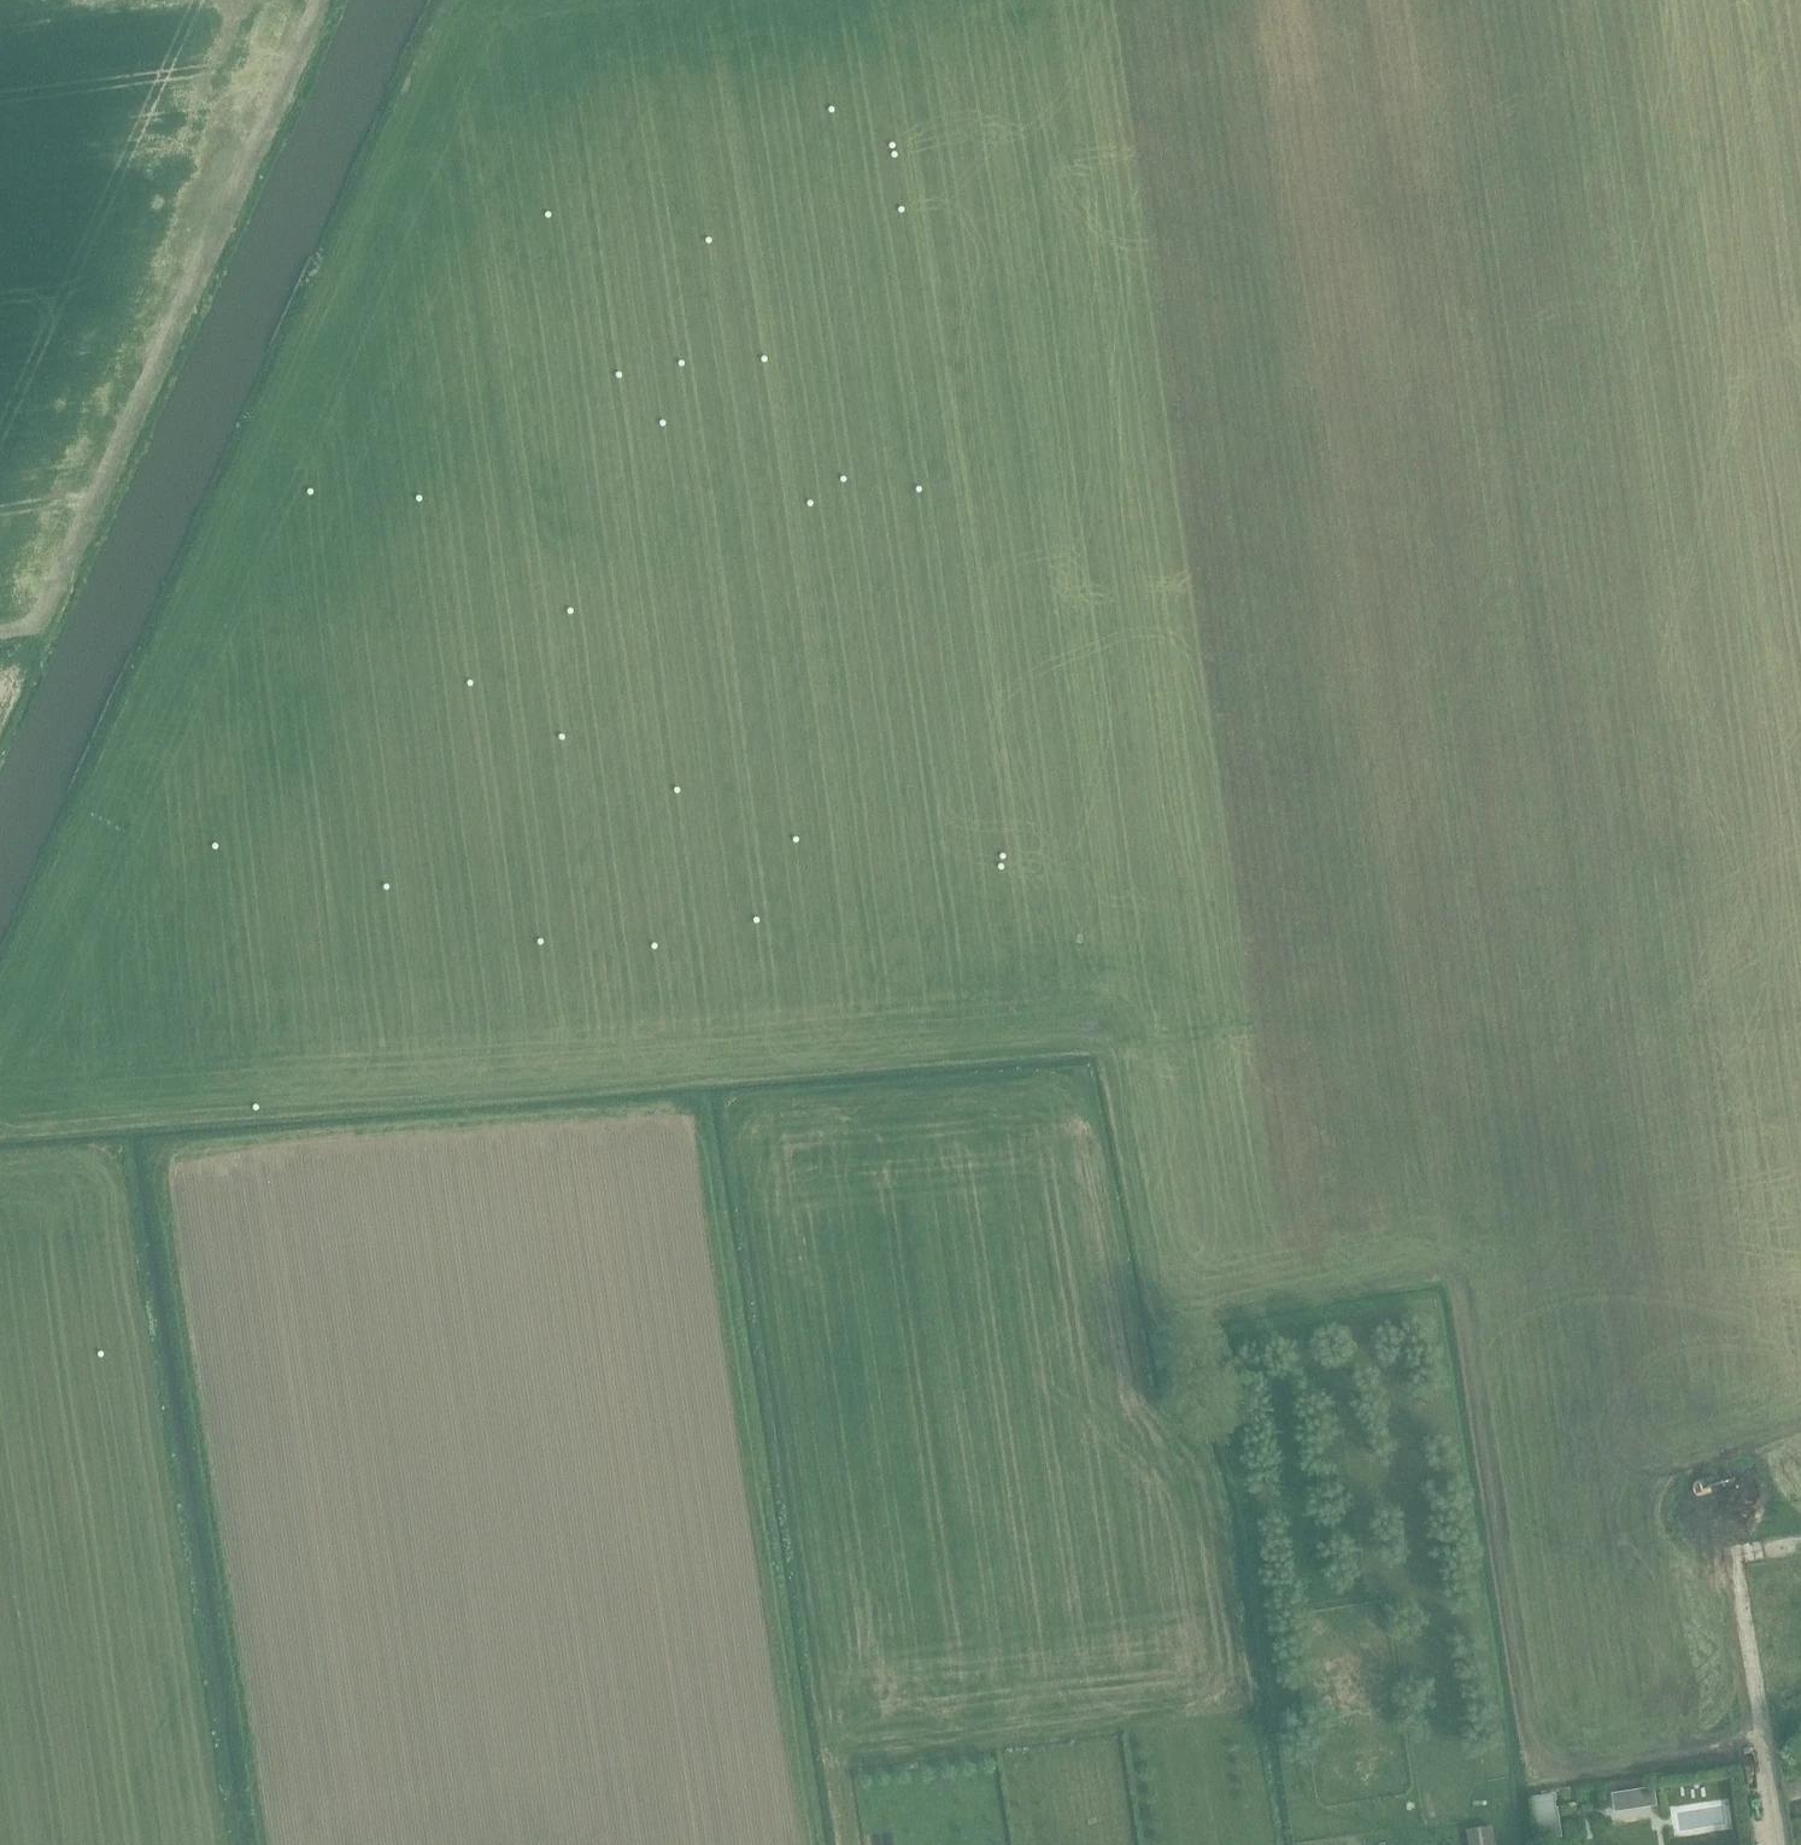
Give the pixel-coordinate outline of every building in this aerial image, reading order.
[(1669,1784),(1669,1815),(1708,1814),(1708,1784),(1669,1784)] [(1652,1787),(1631,1789),(1633,1807),(1654,1805),(1652,1787)] [(1536,1841),(1559,1837),(1552,1793),(1529,1797),(1536,1841)] [(1468,1844),(1493,1844),(1490,1825),(1465,1829),(1468,1844)]
